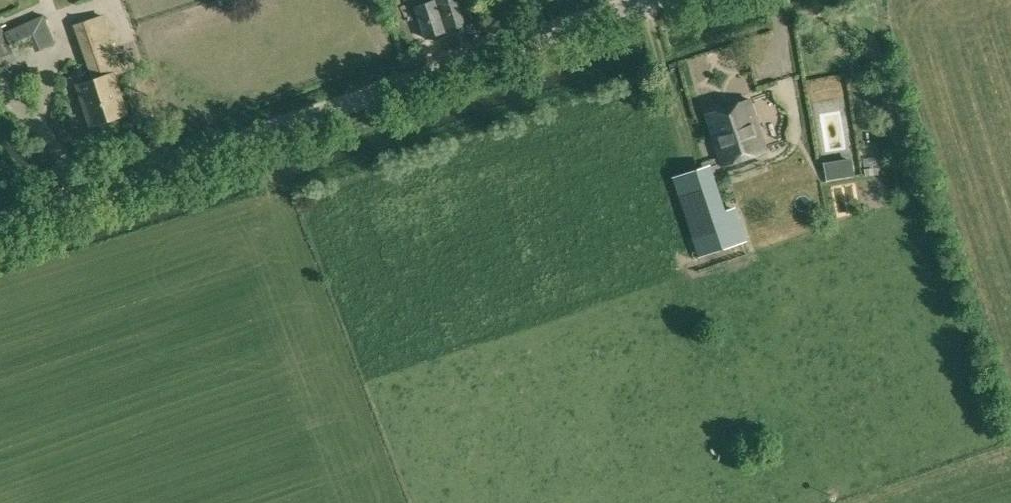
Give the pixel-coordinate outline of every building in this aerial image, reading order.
[(426,37),(471,22),(464,0),(433,0),(416,6),(426,37)] [(6,34),(13,50),(37,39),(41,49),(56,43),(45,16),(6,34)] [(76,25),(93,79),(79,84),(92,124),(127,112),(114,74),(123,72),(105,16),(76,25)] [(17,59),(13,50),(6,34),(0,21),(0,67),(17,59)] [(826,95),(827,112),(847,111),(846,94),(826,95)] [(706,113),(723,164),(768,149),(751,98),(706,113)] [(850,112),(828,114),(835,178),(857,175),(850,112)] [(675,177),(702,256),(744,241),(734,212),(723,216),(706,166),(675,177)]
